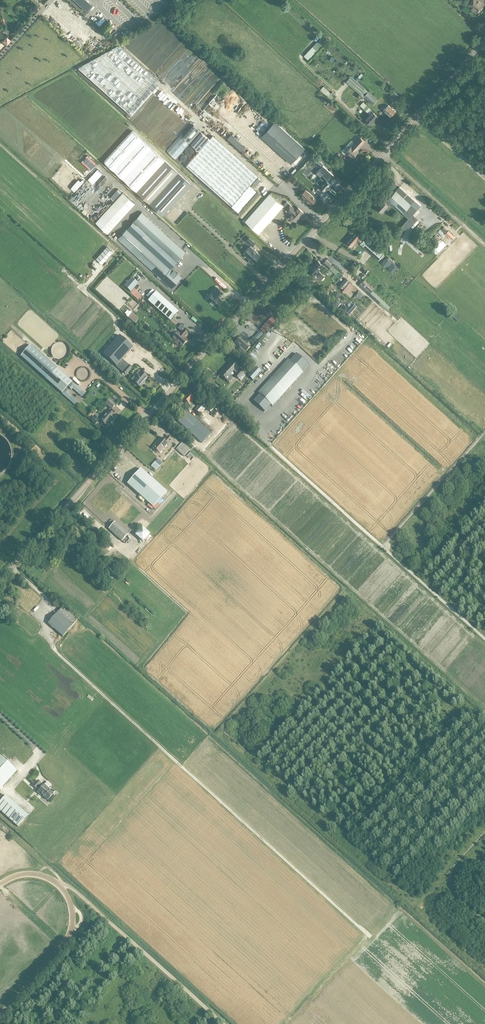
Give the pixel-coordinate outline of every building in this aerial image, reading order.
[(93,5),(87,0),(74,0),(87,12),(93,5)] [(468,4),(477,12),(484,5),(478,0),(472,0),(468,4)] [(3,39),(7,43),(11,39),(7,35),(3,39)] [(309,59),(325,42),(321,37),(304,55),(309,59)] [(119,47),(78,69),(127,113),(157,80),(119,47)] [(373,104),(378,99),(351,75),(346,79),(373,104)] [(395,93),(390,98),(394,101),(399,96),(395,93)] [(327,105),(333,110),(336,107),(330,102),(327,105)] [(391,117),(396,112),(389,105),(384,111),(391,117)] [(371,124),(378,116),(373,111),(365,119),(371,124)] [(261,136),(291,163),(305,148),(275,121),(261,136)] [(213,135),(210,138),(200,129),(189,141),(199,150),(186,165),(231,205),(257,175),(213,135)] [(104,161),(105,162),(163,215),(191,184),(132,130),(104,161)] [(167,151),(176,158),(189,143),(179,135),(167,151)] [(355,143),(346,152),(350,155),(349,155),(350,158),(352,158),(353,157),(359,151),(357,150),(365,141),(359,136),(354,142),(355,143)] [(323,163),(313,153),(311,156),(313,158),(311,159),(320,167),(323,163)] [(331,184),(328,181),(334,175),(328,169),(325,173),(326,173),(326,179),(320,186),(326,191),(331,184)] [(256,176),(251,184),(255,187),(261,179),(256,176)] [(393,204),(409,217),(421,205),(414,198),(407,194),(399,186),(385,202),(389,205),(386,208),(388,210),(393,204)] [(312,203),(313,202),(313,203),(314,203),(315,202),(315,201),(314,201),(316,199),(306,189),(301,194),(308,200),(307,201),(308,201),(309,202),(310,202),(312,203)] [(95,222),(98,224),(108,233),(135,203),(123,191),(95,222)] [(116,191),(113,194),(112,193),(108,197),(112,201),(119,193),(116,191)] [(237,213),(243,218),(263,196),(257,191),(237,213)] [(270,193),(245,220),(259,232),(284,205),(270,193)] [(376,207),(382,213),(385,211),(384,210),(386,208),(389,205),(385,202),(383,200),(376,207)] [(296,209),(290,204),(286,208),(292,213),(290,215),(296,221),(304,212),(298,206),(296,209)] [(142,211),(133,221),(127,229),(119,238),(159,275),(158,276),(161,278),(162,277),(162,278),(167,283),(176,273),(171,268),(186,252),(142,211)] [(443,226),(438,231),(443,235),(448,230),(443,226)] [(355,231),(346,241),(352,246),(357,240),(360,243),(379,260),(384,254),(366,237),(363,239),(360,237),(361,236),(355,231)] [(435,247),(439,251),(446,244),(436,234),(434,236),(440,242),(435,247)] [(249,237),(247,240),(252,246),(255,243),(249,237)] [(103,263),(113,251),(107,245),(96,258),(103,263)] [(254,261),(255,261),(256,261),(257,259),(257,258),(258,258),(259,256),(260,255),(256,251),(254,250),(254,249),(250,246),(251,246),(250,246),(244,252),(251,258),(249,260),(252,263),(254,261)] [(398,265),(389,257),(387,258),(387,257),(383,261),(388,266),(392,262),(393,263),(389,267),(394,271),(398,267),(397,267),(398,265)] [(329,268),(332,265),(326,259),(323,262),(329,268)] [(310,269),(316,274),(322,279),(325,276),(319,271),(324,265),(317,260),(310,269)] [(214,278),(224,288),(227,286),(217,276),(214,278)] [(343,288),(349,281),(347,278),(343,283),(342,282),(339,285),(343,288)] [(344,292),(353,283),(351,281),(342,290),(344,292)] [(359,285),(387,310),(391,306),(363,281),(359,285)] [(156,292),(147,301),(170,321),(178,312),(156,292)] [(205,303),(212,310),(222,300),(215,293),(205,303)] [(349,317),(357,308),(352,305),(349,310),(344,306),(341,310),(349,317)] [(124,313),(135,323),(139,318),(128,309),(124,313)] [(264,333),(270,326),(266,322),(260,329),(264,333)] [(179,332),(173,338),(177,342),(176,343),(179,345),(180,344),(183,347),(188,341),(185,338),(186,337),(187,337),(189,335),(184,330),(181,334),(179,332)] [(254,336),(258,339),(263,334),(260,331),(254,336)] [(119,336),(105,352),(103,354),(116,366),(133,348),(119,336)] [(253,345),(257,340),(253,336),(249,341),(253,345)] [(235,343),(240,347),(238,350),(243,355),(245,352),(246,352),(250,348),(239,338),(235,343)] [(31,345),(21,356),(62,393),(63,392),(72,382),(57,369),(31,345)] [(288,359),(278,371),(257,392),(272,406),(289,388),(294,393),(309,377),(303,372),(288,359)] [(238,379),(245,371),(242,368),(241,370),(232,362),(220,374),(227,380),(231,377),(228,375),(233,370),(237,374),(235,376),(238,379)] [(308,364),(304,368),(309,373),(314,368),(308,364)] [(126,375),(132,368),(129,366),(123,372),(126,375)] [(143,383),(147,378),(141,373),(133,382),(140,388),(143,384),(143,383)] [(83,396),(85,393),(73,382),(69,386),(71,388),(73,386),(83,396)] [(75,404),(77,402),(67,393),(69,391),(67,388),(63,393),(75,404)] [(189,404),(194,399),(189,394),(183,400),(189,404)] [(112,409),(116,405),(110,400),(106,404),(112,409)] [(200,414),(206,408),(201,403),(195,410),(200,414)] [(190,431),(197,422),(183,410),(179,414),(182,417),(178,421),(190,431)] [(109,411),(105,415),(101,420),(107,425),(115,416),(109,411)] [(169,445),(173,440),(168,436),(164,441),(161,438),(153,447),(159,453),(167,444),(169,445)] [(184,456),(190,450),(182,443),(179,445),(178,444),(175,446),(177,448),(176,449),(184,456)] [(150,466),(155,470),(159,465),(155,461),(150,466)] [(167,492),(141,469),(127,484),(153,508),(167,492)] [(115,522),(108,529),(122,541),(128,534),(115,522)] [(135,535),(143,541),(150,534),(142,527),(135,535)] [(63,637),(77,620),(62,607),(48,623),(63,637)] [(17,771),(0,756),(0,790),(17,771)] [(48,800),(53,794),(48,789),(49,788),(44,784),(42,787),(39,785),(41,783),(38,780),(33,786),(36,788),(37,787),(40,789),(37,792),(41,795),(42,795),(48,800)] [(6,795),(0,802),(0,811),(18,827),(28,816),(6,795)]
